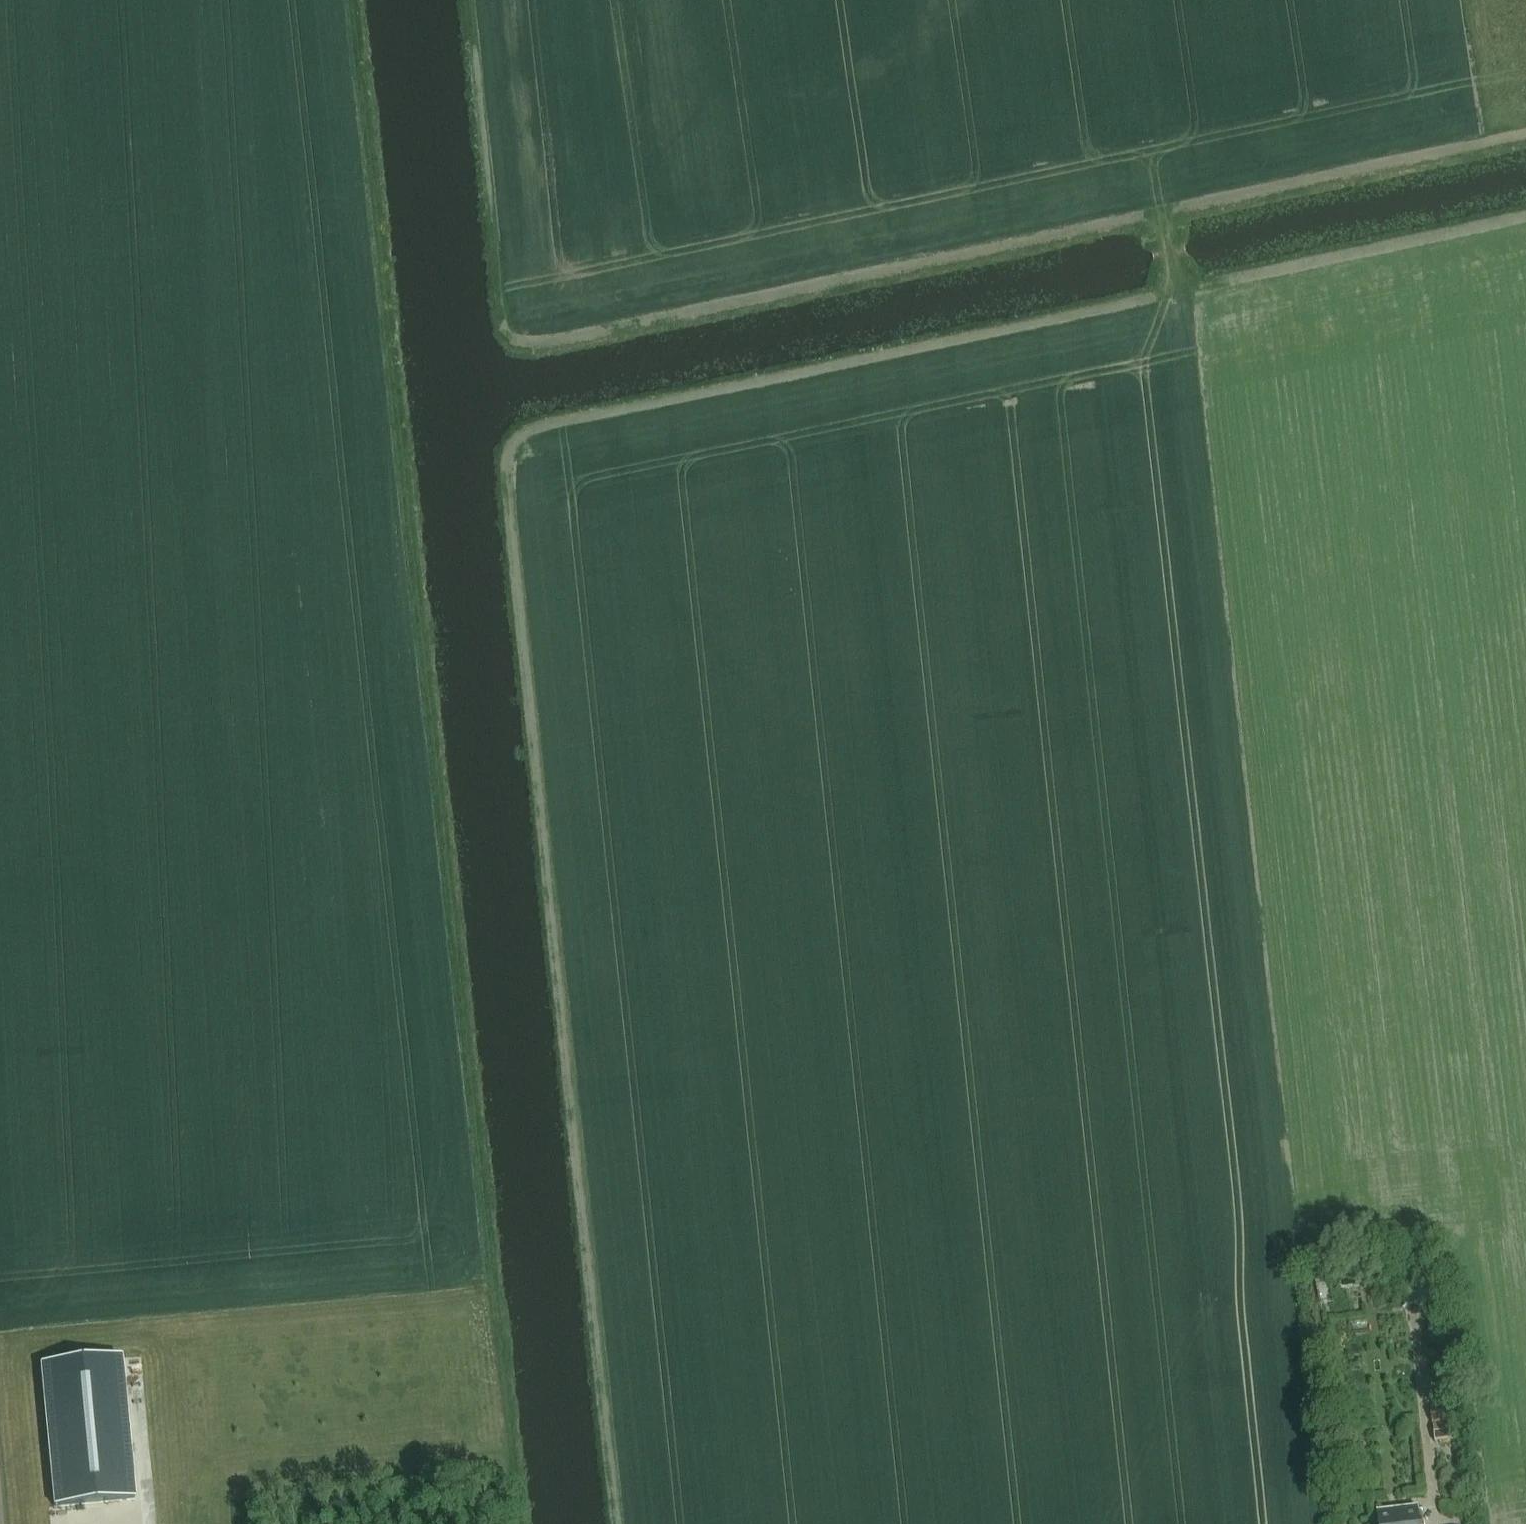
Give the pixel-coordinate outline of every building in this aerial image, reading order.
[(55,1507),(135,1499),(122,1358),(41,1366),(55,1507)] [(1432,1410),(1434,1425),(1459,1423),(1457,1407),(1432,1410)] [(1436,1444),(1461,1441),(1459,1426),(1434,1428),(1436,1444)] [(1417,1508),(1377,1513),(1378,1523),(1419,1523),(1417,1508)]
